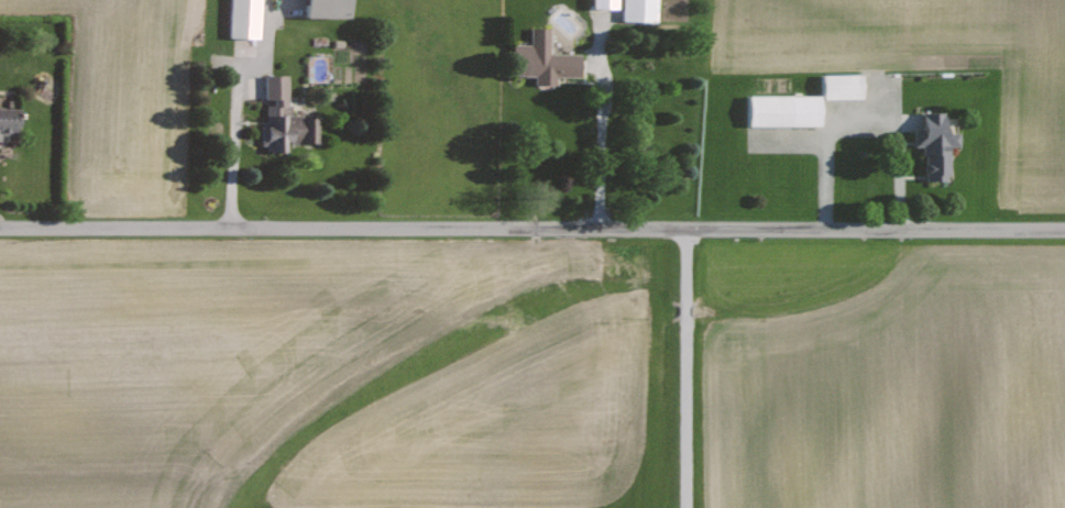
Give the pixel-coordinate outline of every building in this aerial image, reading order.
[(262,0),(232,0),(230,37),(261,38),(262,0)] [(310,6),(307,6),(306,18),(354,18),(354,0),(310,0),(310,6)] [(619,9),(619,0),(595,0),(595,9),(619,9)] [(659,0),(624,0),(623,21),(658,22),(659,0)] [(551,54),(551,28),(531,28),(532,44),(515,44),(516,76),(537,76),(537,85),(558,85),(558,77),(583,77),(583,54),(551,54)] [(865,74),(825,74),(825,97),(865,98),(865,74)] [(314,143),(314,116),(290,117),(290,76),(266,76),(266,102),(267,102),(267,126),(262,126),(262,150),(289,150),(289,143),(314,143)] [(749,125),(824,124),(824,93),(749,94),(749,125)] [(2,141),(2,135),(20,135),(21,109),(0,108),(0,141),(2,141)] [(949,111),(924,111),(924,128),(915,128),(915,145),(925,145),(925,179),(950,179),(950,145),(960,145),(960,133),(949,133),(949,111)]
